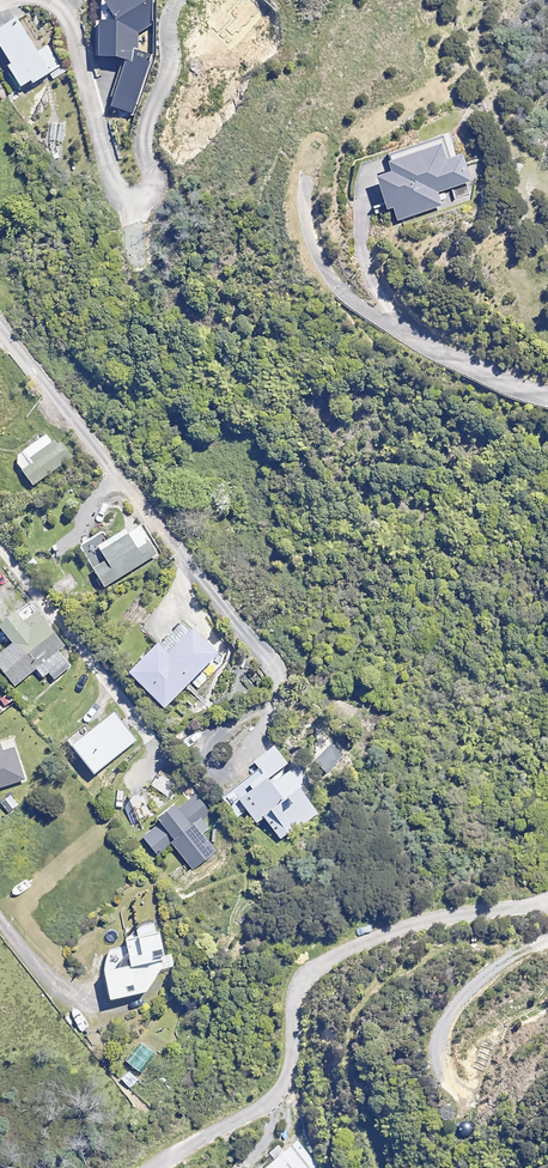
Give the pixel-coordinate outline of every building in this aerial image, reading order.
[(103,18),(96,18),(96,55),(124,56),(109,107),(132,113),(156,57),(157,0),(104,0),(103,18)] [(0,27),(0,72),(9,90),(47,70),(19,17),(0,27)] [(438,191),(473,180),(464,152),(451,156),(445,136),(387,155),(391,167),(376,172),(388,206),(394,204),(399,220),(443,206),(438,191)] [(53,442),(47,434),(13,458),(33,485),(71,457),(58,439),(53,442)] [(158,555),(141,526),(127,535),(124,530),(108,540),(103,532),(81,546),(105,586),(158,555)] [(38,612),(24,623),(16,611),(0,624),(0,625),(14,643),(0,653),(0,666),(15,686),(35,670),(41,678),(49,672),(55,679),(71,667),(57,650),(63,645),(38,612)] [(217,654),(184,621),(160,645),(158,642),(129,671),(165,707),(217,654)] [(137,740),(114,711),(72,744),(95,773),(137,740)] [(251,790),(240,797),(263,832),(269,828),(279,842),(319,814),(273,747),(252,762),(260,774),(246,783),(251,790)] [(0,748),(0,790),(26,782),(15,750),(3,754),(1,748),(0,748)] [(211,814),(197,795),(179,808),(176,804),(159,816),(161,820),(143,833),(159,855),(174,843),(193,869),(215,853),(201,834),(208,829),(202,821),(211,814)] [(110,999),(147,992),(161,970),(175,967),(173,955),(165,956),(160,929),(155,930),(154,923),(136,926),(138,934),(125,937),(130,963),(104,968),(110,999)] [(153,1054),(142,1046),(130,1063),(141,1071),(153,1054)] [(138,1080),(128,1070),(119,1081),(129,1090),(138,1080)] [(247,1165),(248,1167),(302,1167),(288,1141),(247,1165)]
